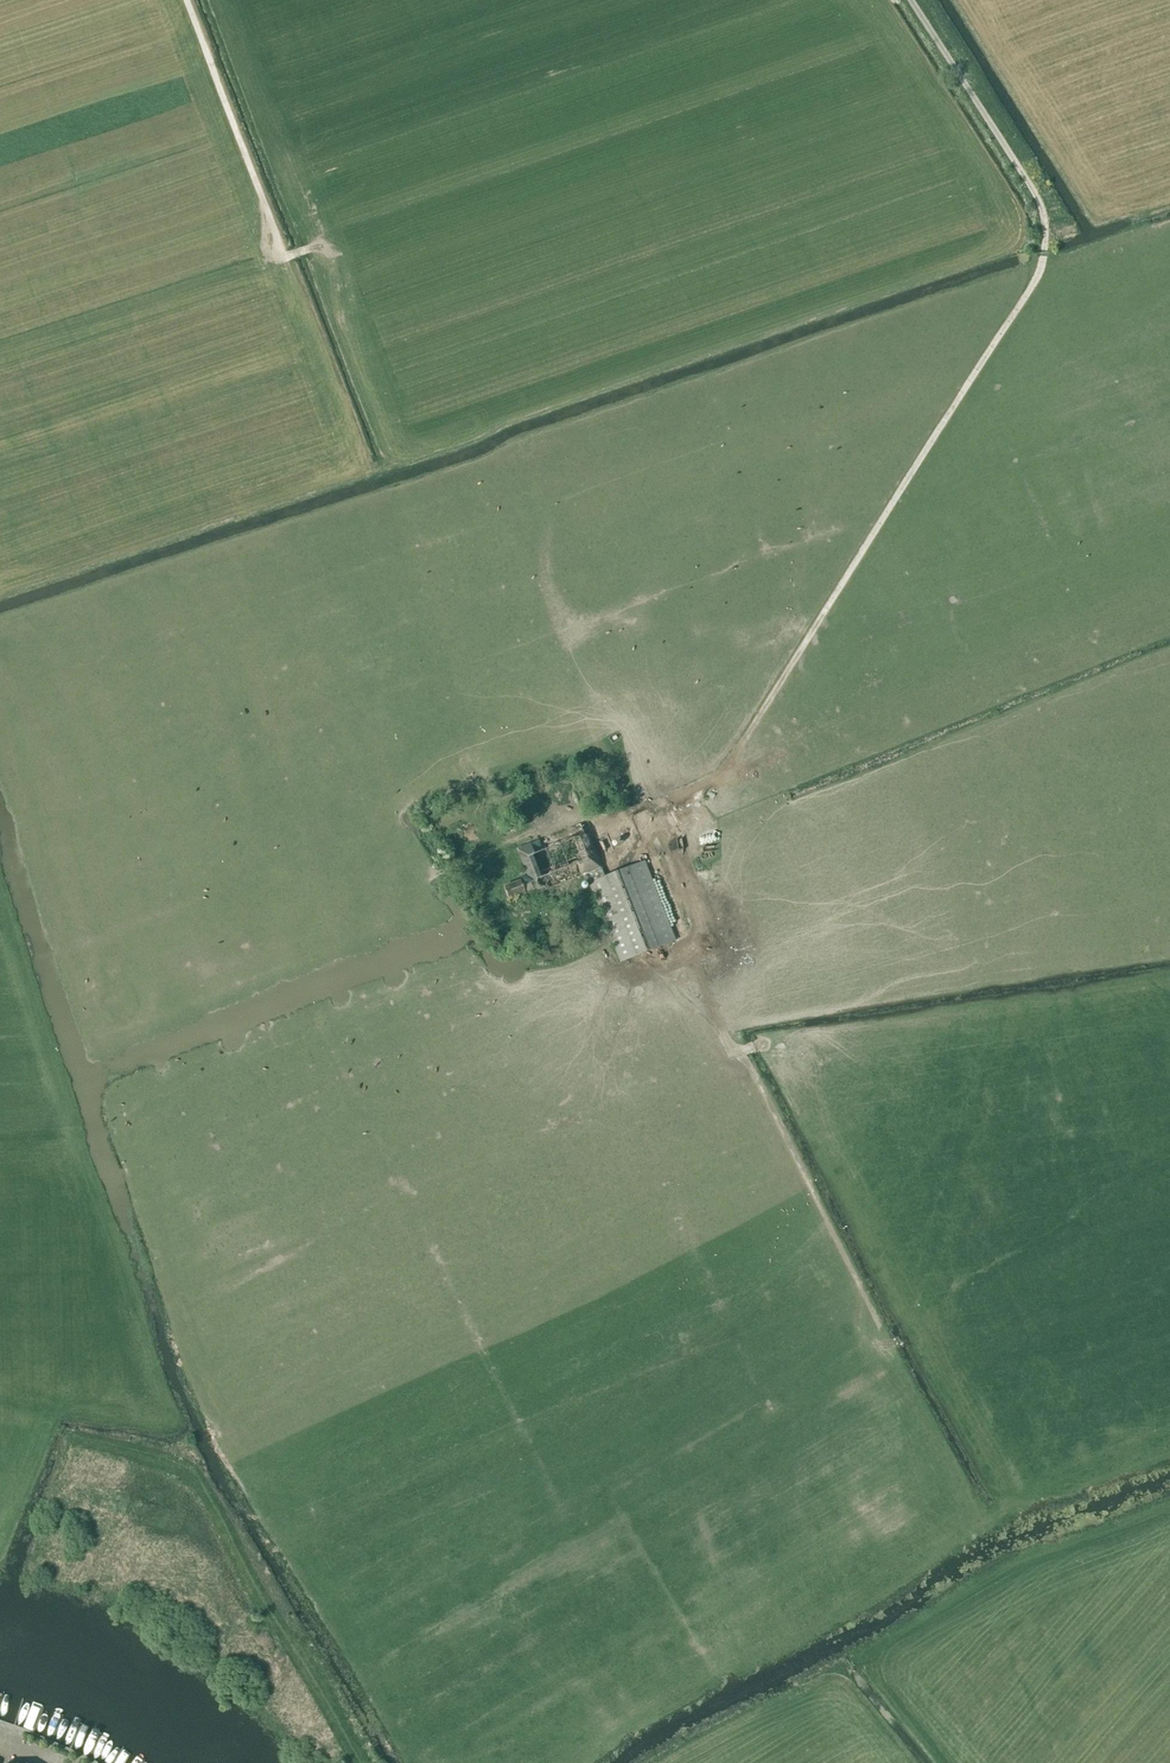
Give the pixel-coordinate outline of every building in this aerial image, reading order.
[(584,802),(596,797),(589,780),(577,785),(584,802)] [(586,836),(582,825),(518,849),(529,878),(504,887),(509,900),(526,894),(527,898),(587,875),(621,963),(676,941),(646,862),(606,878),(589,834),(586,836)]
